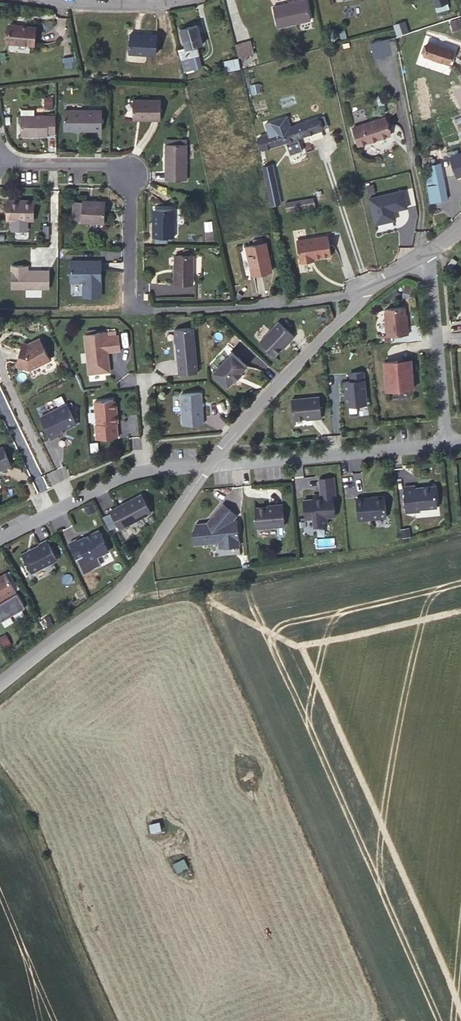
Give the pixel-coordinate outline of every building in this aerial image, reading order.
[(273,6),(278,27),(310,19),(305,0),(299,0),(273,6)] [(450,19),(453,29),(460,26),(460,23),(459,16),(450,19)] [(407,32),(403,22),(394,25),(397,35),(407,32)] [(10,24),(8,42),(34,45),(36,27),(10,24)] [(197,25),(181,29),(186,48),(180,49),(185,71),(200,67),(197,55),(199,55),(197,45),(202,44),(197,25)] [(140,34),(131,33),(129,52),(155,54),(157,35),(147,34),(146,35),(140,35),(140,34)] [(251,39),(236,43),(240,58),(255,54),(251,39)] [(391,53),(387,39),(370,43),(374,58),(391,53)] [(429,41),(425,55),(450,63),(454,49),(429,41)] [(238,59),(224,62),(226,71),(240,68),(238,59)] [(134,99),(133,115),(143,115),(143,119),(161,119),(161,99),(134,99)] [(102,110),(65,109),(64,130),(102,131),(102,110)] [(48,133),(55,133),(55,115),(34,115),(21,115),(21,135),(47,135),(48,133)] [(385,116),(353,127),(359,145),(391,135),(385,116)] [(270,134),(258,137),(262,149),(322,129),(318,117),(280,130),(278,123),(268,127),(270,134)] [(186,145),(165,144),(164,181),(185,181),(186,145)] [(450,157),(457,175),(460,174),(460,153),(450,157)] [(440,162),(430,164),(432,176),(426,177),(432,202),(447,198),(440,162)] [(272,164),(262,167),(270,204),(281,202),(272,164)] [(404,190),(370,198),(377,224),(397,219),(395,210),(408,206),(404,190)] [(286,207),(314,202),(313,198),(285,202),(286,207)] [(10,199),(10,220),(33,221),(34,200),(10,199)] [(73,220),(82,221),(83,202),(74,201),(73,220)] [(83,202),(82,221),(105,222),(106,201),(93,201),(93,202),(83,201),(83,202)] [(314,202),(286,207),(286,211),(315,206),(314,202)] [(173,209),(156,209),(156,221),(152,221),(153,237),(174,237),(173,209)] [(381,230),(397,229),(396,222),(381,224),(381,230)] [(327,235),(296,240),(299,262),(310,261),(310,258),(313,258),(330,255),(327,235)] [(253,245),(246,246),(252,274),(271,270),(265,243),(263,243),(253,245)] [(193,255),(175,255),(175,284),(192,284),(193,255)] [(71,260),(71,281),(101,282),(101,261),(71,260)] [(22,270),(22,265),(13,265),(13,288),(50,288),(50,270),(28,270),(22,270)] [(383,307),(386,332),(379,333),(379,334),(407,331),(406,323),(405,323),(403,303),(385,305),(383,307)] [(294,336),(279,322),(260,342),(274,355),(287,342),(288,343),(294,336)] [(193,328),(174,329),(178,375),(196,373),(193,328)] [(105,332),(84,334),(89,374),(110,371),(109,362),(107,362),(107,357),(108,356),(108,352),(121,350),(119,335),(116,336),(106,337),(105,332)] [(21,346),(16,366),(29,369),(49,360),(39,338),(31,342),(32,344),(26,347),(21,346)] [(233,353),(214,373),(229,387),(235,380),(236,381),(237,380),(242,374),(243,373),(242,372),(248,366),(233,353)] [(396,357),(383,358),(385,385),(398,384),(398,386),(412,385),(410,358),(397,360),(396,357)] [(366,404),(364,372),(350,373),(351,381),(345,382),(347,403),(349,406),(366,404)] [(182,392),(184,423),(204,422),(202,390),(182,392)] [(318,393),(290,396),(293,422),(293,416),(311,414),(311,415),(320,414),(318,393)] [(114,398),(95,400),(98,423),(96,423),(98,438),(119,436),(117,421),(118,421),(117,400),(114,398)] [(77,422),(68,403),(41,416),(52,439),(59,435),(58,432),(77,422)] [(4,446),(0,448),(0,470),(12,464),(4,446)] [(336,473),(322,474),(323,488),(327,488),(326,483),(337,482),(336,473)] [(308,514),(316,513),(317,521),(330,520),(329,512),(338,511),(336,493),(338,493),(337,482),(326,483),(327,488),(323,488),(324,494),(323,494),(316,494),(316,491),(319,491),(319,490),(315,490),(316,494),(306,496),(308,514)] [(432,486),(415,487),(414,485),(403,485),(405,511),(419,510),(419,508),(436,507),(435,488),(432,486)] [(367,493),(359,494),(361,516),(389,513),(387,492),(375,493),(375,494),(367,495),(367,493)] [(153,511),(143,493),(112,509),(121,527),(153,511)] [(257,497),(259,523),(287,521),(285,500),(276,501),(276,502),(258,503),(258,497),(257,497)] [(193,531),(194,544),(219,542),(220,548),(240,546),(236,519),(231,519),(235,514),(226,506),(213,517),(215,520),(213,523),(196,524),(193,531)] [(79,538),(71,542),(79,558),(86,554),(89,560),(111,549),(110,548),(106,540),(101,529),(79,540),(79,538)] [(48,539),(41,543),(41,544),(23,553),(33,572),(59,559),(48,539)] [(8,572),(0,577),(0,601),(18,590),(8,572)] [(1,628),(13,622),(10,616),(25,608),(17,593),(0,602),(0,627),(1,628)] [(48,616),(43,620),(46,624),(51,621),(48,616)]
